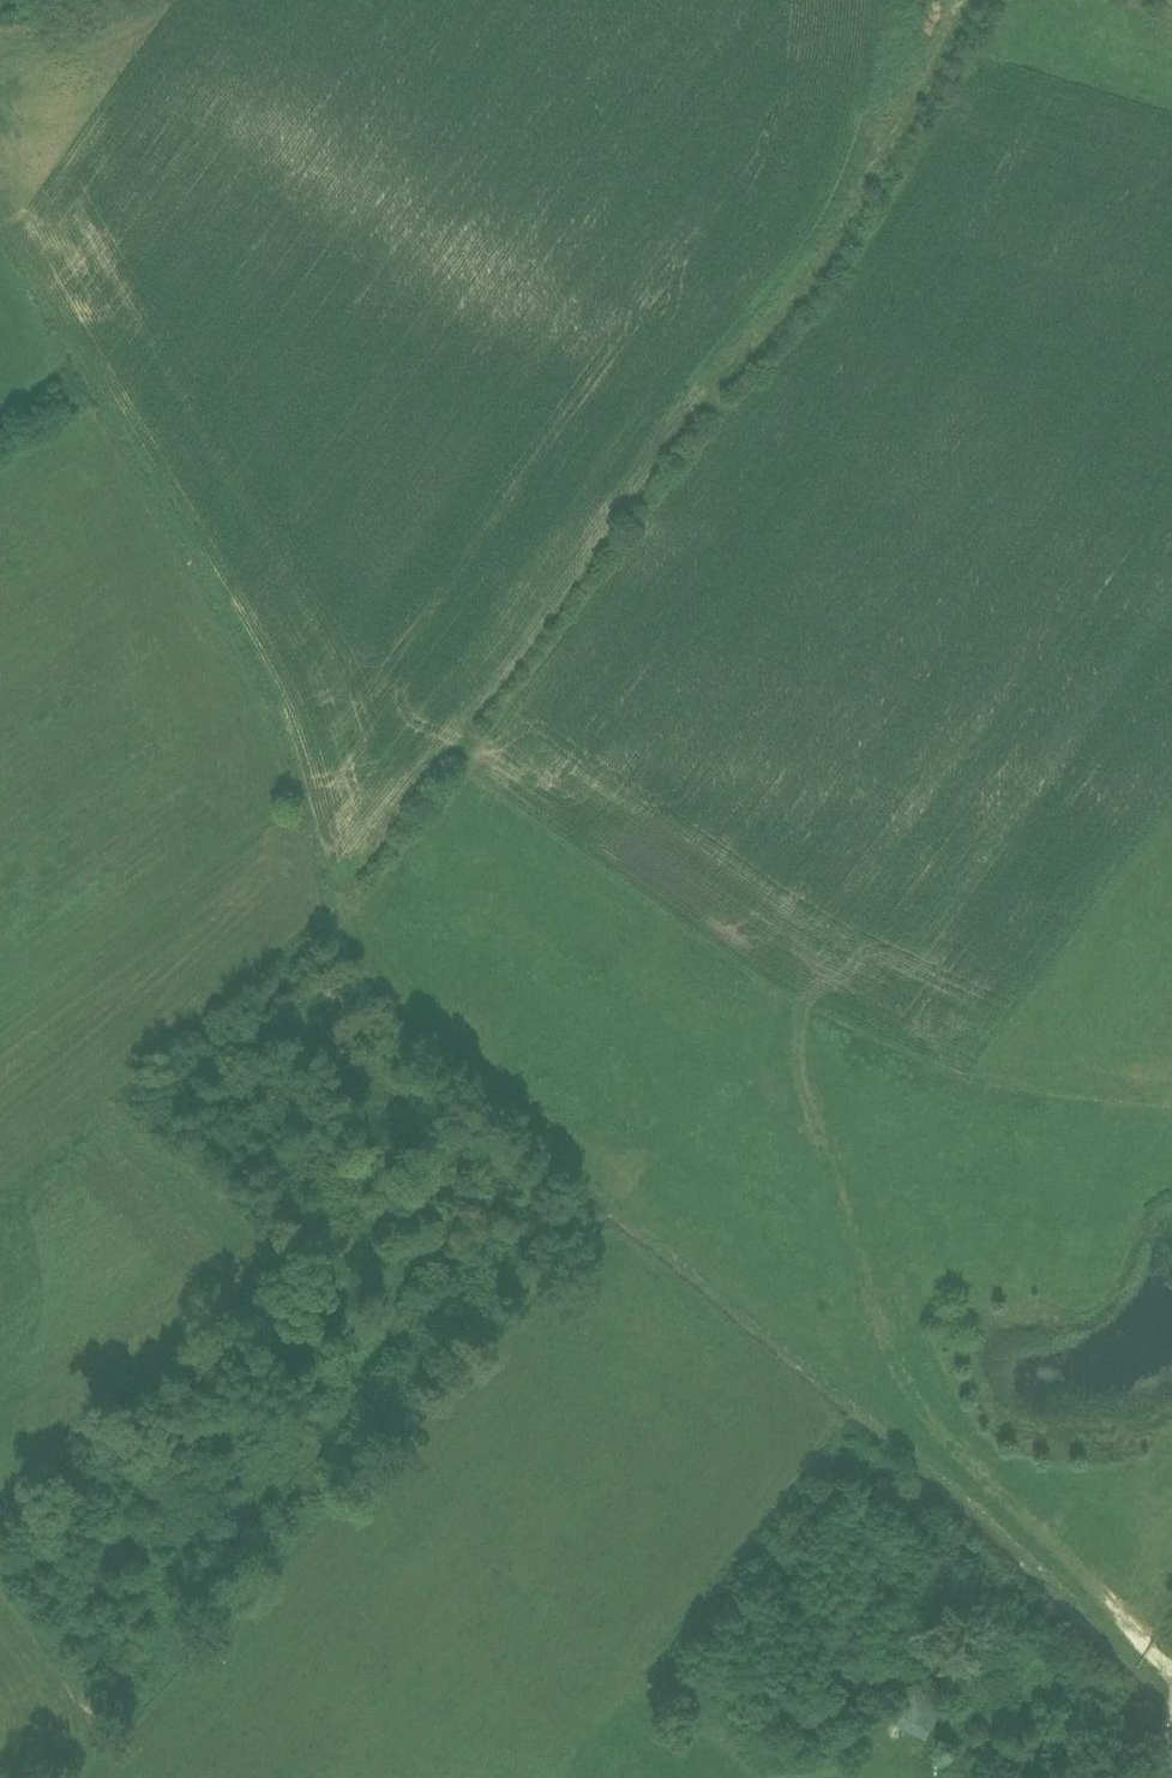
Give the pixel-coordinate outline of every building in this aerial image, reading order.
[(905,1693),(888,1724),(927,1744),(944,1713),(905,1693)]
